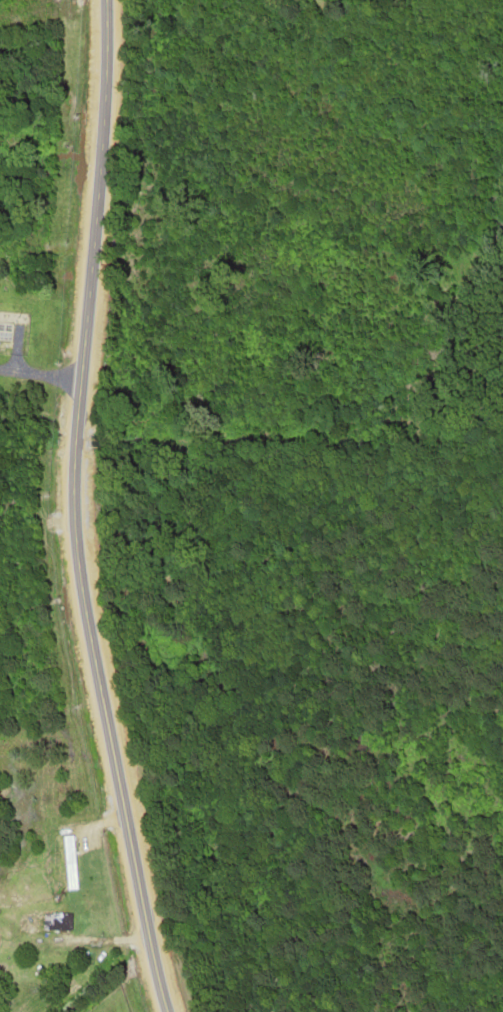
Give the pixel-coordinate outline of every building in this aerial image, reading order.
[(69,931),(69,913),(41,913),(41,931),(69,931)]
